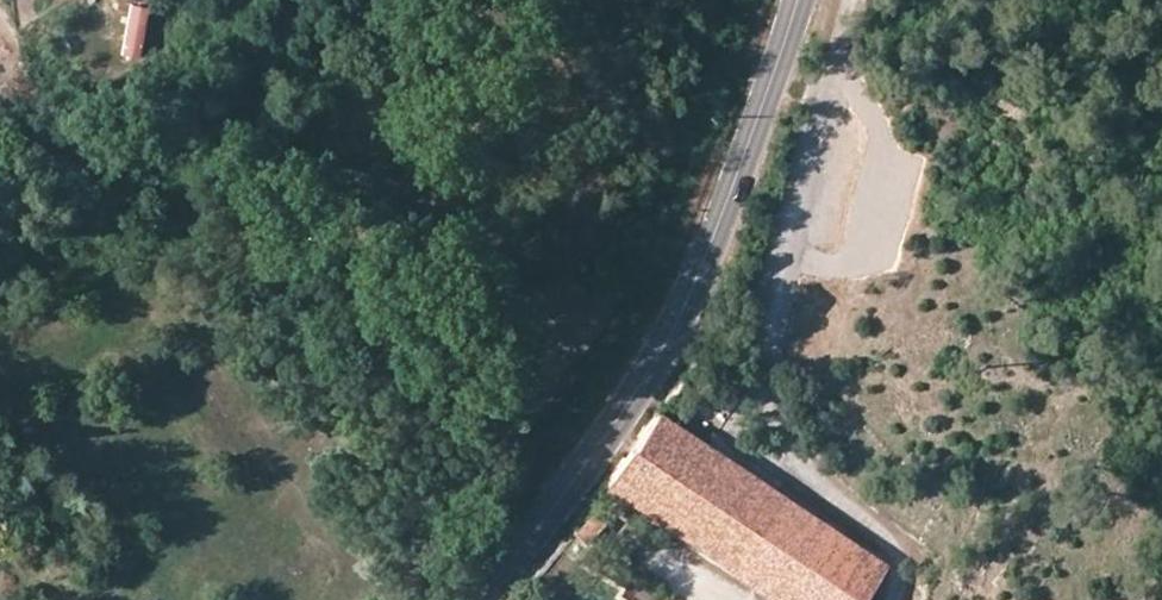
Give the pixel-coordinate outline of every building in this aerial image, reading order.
[(656,411),(608,489),(772,599),(865,599),(886,569),(656,411)] [(523,424),(511,437),(523,448),(536,436),(523,424)] [(0,486),(0,500),(1,505),(30,499),(26,481),(0,486)]
